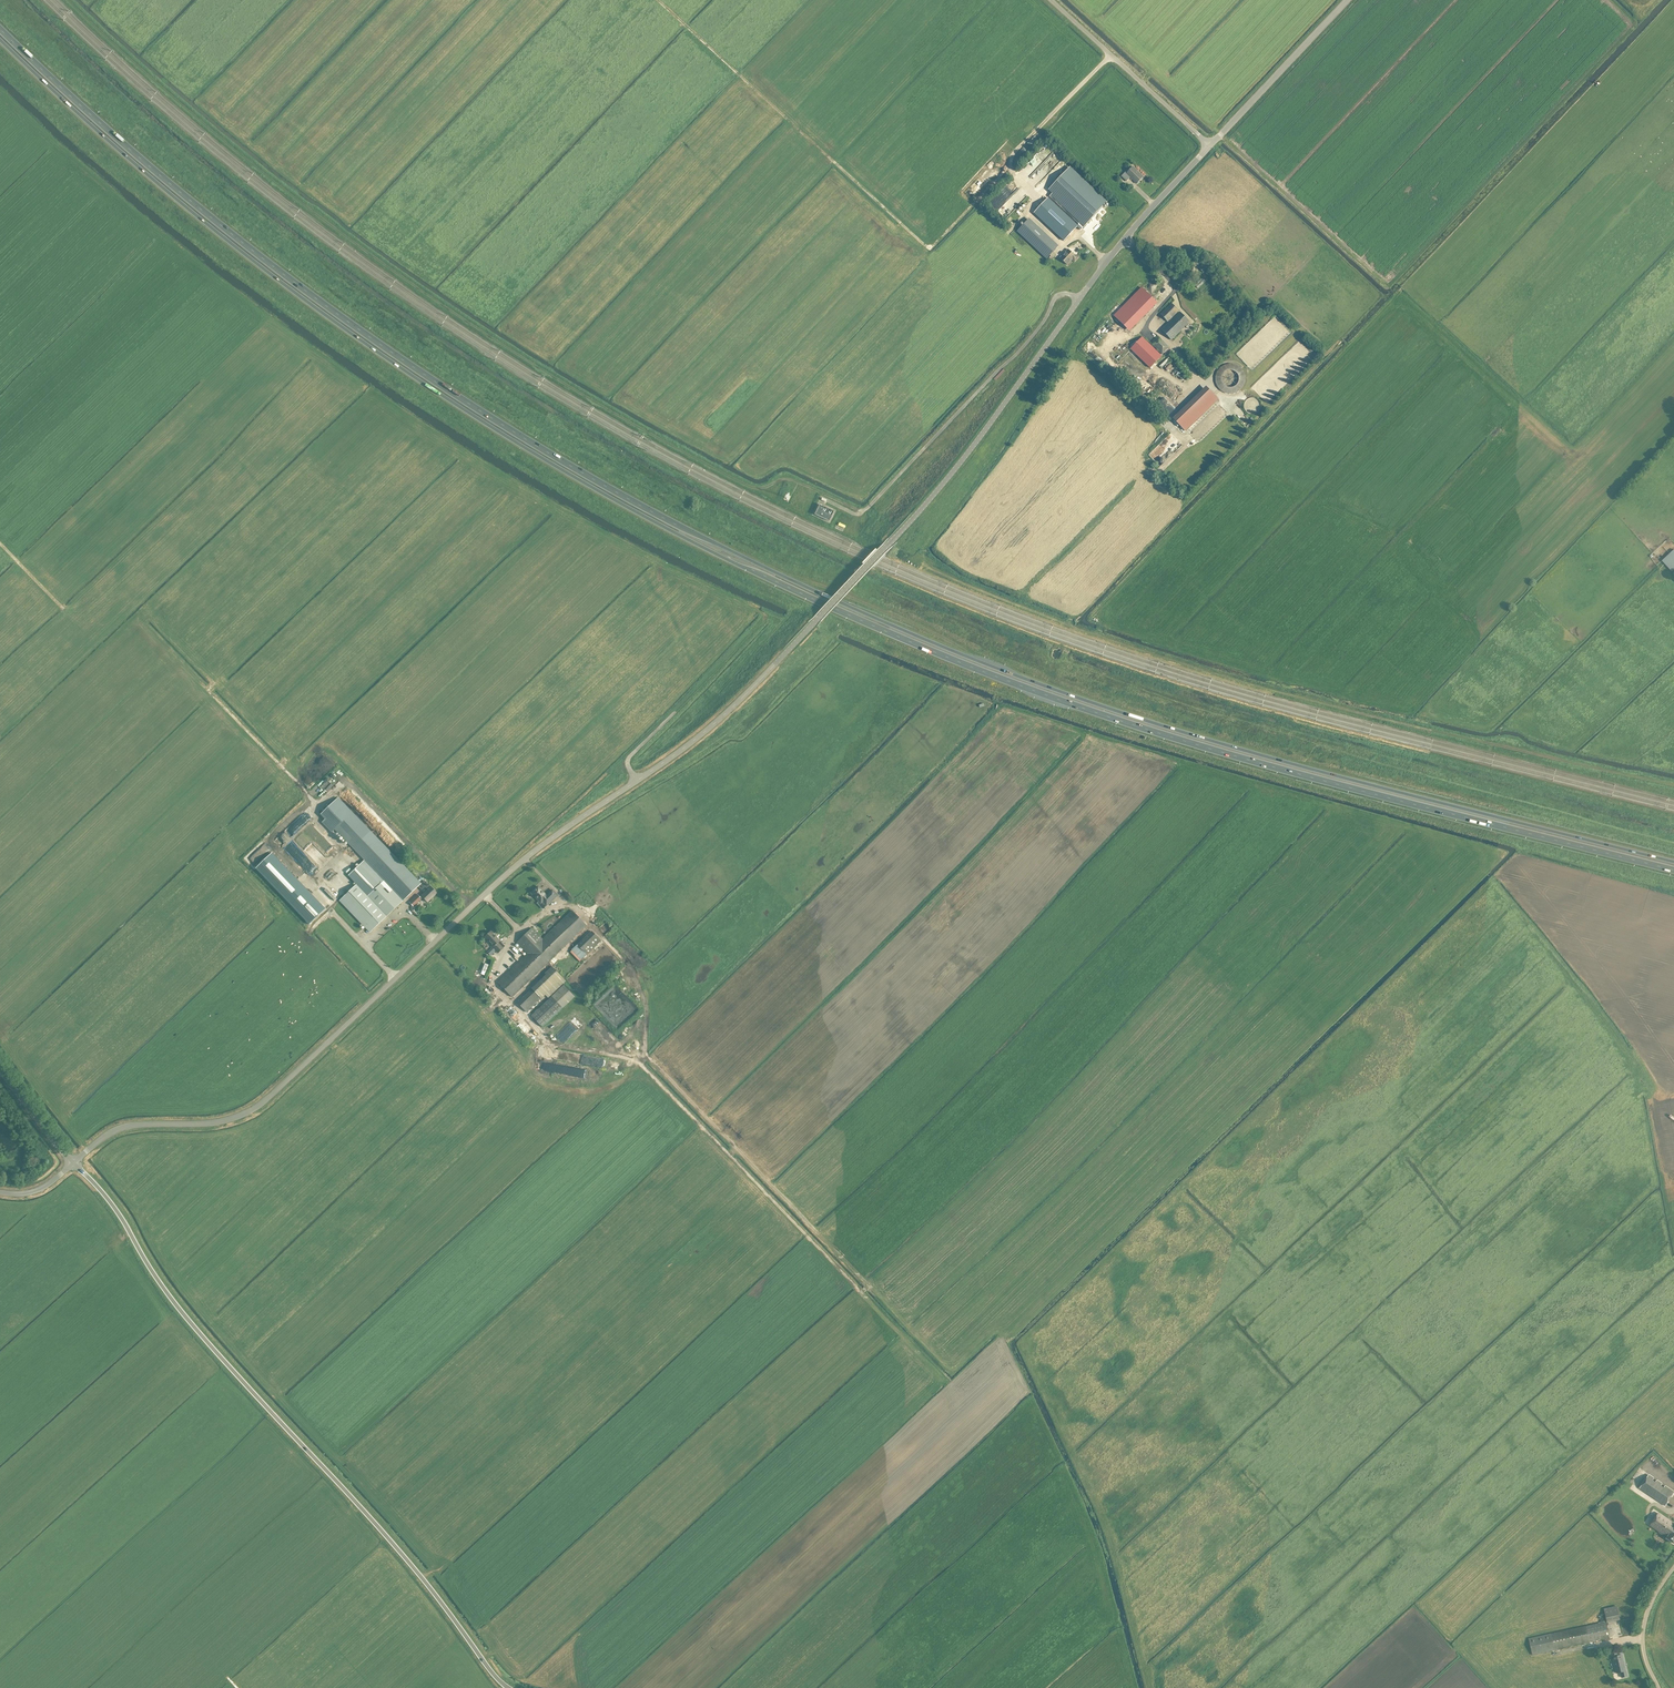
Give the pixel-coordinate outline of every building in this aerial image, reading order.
[(1040,184),(1062,159),(1054,153),(1045,145),(1019,175),(1025,181),(1030,175),(1040,184)] [(1000,151),(995,156),(1003,163),(1008,158),(1000,151)] [(1136,183),(1143,177),(1133,166),(1126,173),(1125,172),(1121,176),(1126,181),(1130,177),(1136,183)] [(1080,230),(1086,224),(1106,202),(1069,168),(1049,189),(1053,193),(1034,213),(1063,240),(1077,226),(1080,230)] [(971,198),(992,177),(986,171),(964,192),(971,198)] [(965,198),(960,203),(965,207),(969,203),(965,198)] [(1027,221),(1017,231),(1046,259),(1056,248),(1027,221)] [(1190,258),(1176,244),(1171,249),(1185,263),(1190,258)] [(1029,252),(1036,257),(1039,253),(1032,248),(1029,252)] [(1079,257),(1076,254),(1075,256),(1068,249),(1060,258),(1067,265),(1072,260),(1074,262),(1079,257)] [(1198,266),(1203,271),(1207,266),(1202,262),(1198,266)] [(1155,301),(1141,287),(1114,315),(1128,328),(1155,301)] [(1171,303),(1161,314),(1168,321),(1179,310),(1171,303)] [(1161,329),(1172,340),(1190,322),(1180,312),(1161,329)] [(1158,336),(1152,343),(1162,353),(1169,347),(1158,336)] [(1161,356),(1143,337),(1131,349),(1149,368),(1161,356)] [(1159,363),(1163,368),(1168,363),(1167,361),(1170,358),(1168,355),(1159,363)] [(1218,399),(1209,390),(1177,421),(1185,430),(1218,399)] [(1169,397),(1177,401),(1180,395),(1172,391),(1169,397)] [(820,504),(815,514),(830,521),(834,511),(820,504)] [(1673,569),(1673,549),(1662,560),(1672,571),(1673,569)] [(325,819),(322,822),(332,832),(335,829),(353,848),(393,889),(390,893),(361,863),(349,875),(357,884),(340,900),(370,932),(387,916),(392,911),(391,910),(396,905),(397,906),(404,900),(403,900),(418,886),(424,893),(421,895),(428,902),(429,902),(430,902),(432,901),(432,899),(431,899),(437,893),(431,887),(424,880),(421,883),(394,856),(371,831),(338,798),(321,814),(325,819)] [(293,837),(308,855),(316,850),(301,831),(293,837)] [(286,846),(294,856),(298,852),(291,843),(286,846)] [(304,877),(306,875),(281,849),(275,854),(289,869),(293,866),(304,877)] [(310,924),(326,909),(272,853),(256,868),(310,924)] [(541,903),(543,901),(546,905),(557,895),(552,890),(546,895),(538,886),(536,888),(535,888),(534,888),(533,889),(533,890),(533,891),(531,893),(541,903)] [(321,893),(325,898),(331,892),(327,887),(321,893)] [(422,899),(417,894),(409,902),(414,907),(422,899)] [(498,981),(512,997),(587,925),(572,910),(542,939),(532,928),(517,942),(527,953),(498,981)] [(504,948),(498,942),(500,941),(491,931),(485,937),(494,946),(493,947),(498,953),(504,948)] [(592,931),(578,945),(587,954),(601,941),(592,931)] [(548,998),(566,981),(553,968),(517,1002),(527,1012),(545,994),(548,998)] [(567,1013),(563,1008),(575,996),(564,985),(532,1016),(543,1027),(547,1032),(567,1013)] [(611,1043),(613,1045),(619,1039),(617,1037),(611,1043)] [(586,1077),(587,1067),(569,1066),(569,1070),(571,1071),(571,1075),(574,1075),(574,1072),(577,1073),(577,1076),(586,1077)] [(1639,1488),(1665,1506),(1673,1492),(1673,1491),(1649,1474),(1639,1488)] [(1650,1525),(1659,1531),(1661,1529),(1669,1534),(1667,1538),(1666,1538),(1667,1538),(1673,1543),(1673,1524),(1658,1513),(1650,1525)] [(1604,1609),(1605,1613),(1607,1621),(1607,1622),(1620,1619),(1617,1606),(1604,1609)] [(1618,1628),(1618,1630),(1620,1636),(1623,1635),(1624,1635),(1628,1634),(1625,1620),(1617,1621),(1618,1628)] [(1603,1637),(1603,1626),(1582,1626),(1582,1637),(1603,1637)] [(1626,1670),(1625,1671),(1623,1664),(1624,1664),(1622,1654),(1618,1655),(1617,1652),(1610,1653),(1611,1657),(1612,1657),(1616,1673),(1620,1672),(1621,1676),(1627,1675),(1626,1670)]
